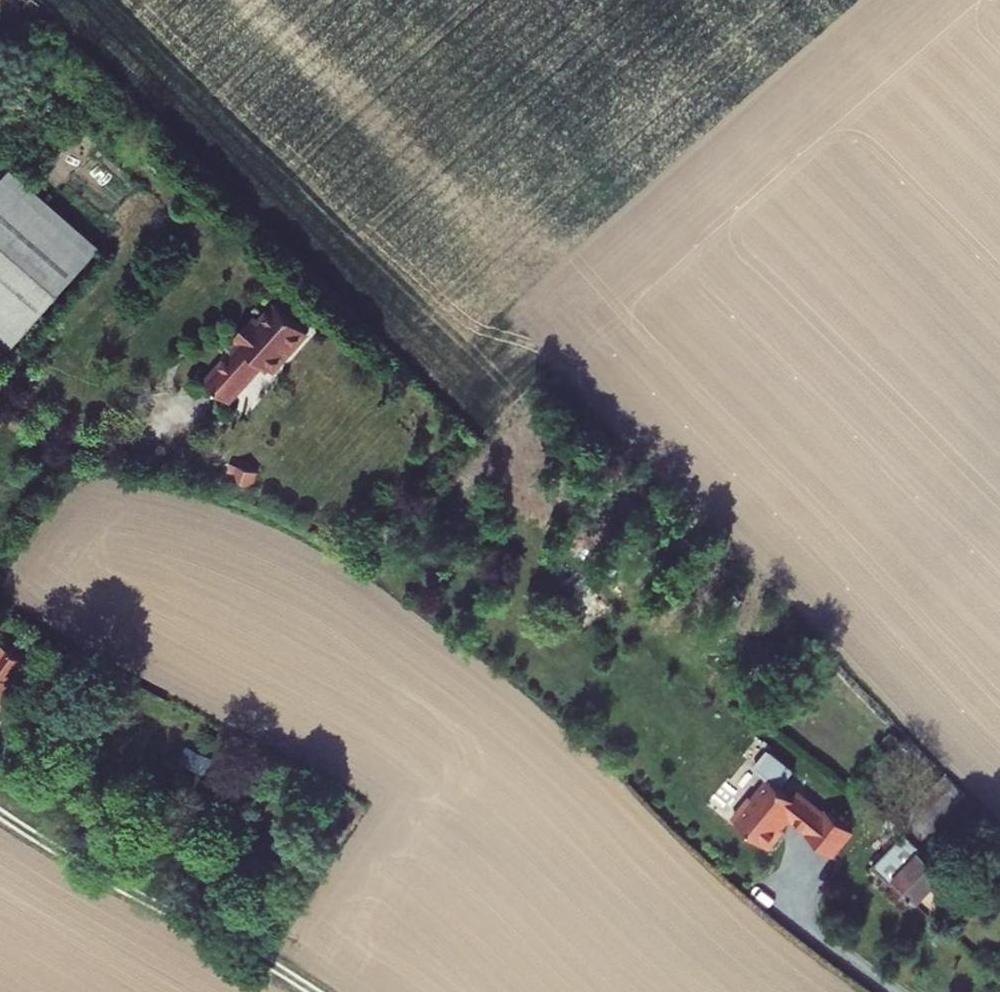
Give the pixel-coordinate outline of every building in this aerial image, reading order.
[(120,242),(28,162),(0,194),(0,341),(20,358),(120,242)] [(327,332),(298,304),(280,322),(274,316),(255,336),(261,342),(227,377),(247,396),(281,361),(290,370),(327,332)] [(0,659),(0,673),(10,678),(15,669),(0,659)] [(0,673),(0,728),(31,679),(15,669),(10,678),(0,673)] [(790,823),(798,814),(809,800),(801,793),(788,782),(801,766),(776,747),(763,763),(777,775),(762,793),(759,791),(741,813),(778,843),(792,825),(790,823)] [(963,773),(910,827),(916,832),(886,865),(929,906),(958,875),(956,872),(966,863),(952,849),(942,858),(931,846),(983,794),(963,773)] [(809,800),(798,814),(816,829),(832,809),(806,787),(801,793),(809,800)] [(816,829),(812,834),(839,856),(859,830),(832,809),(816,829)]
